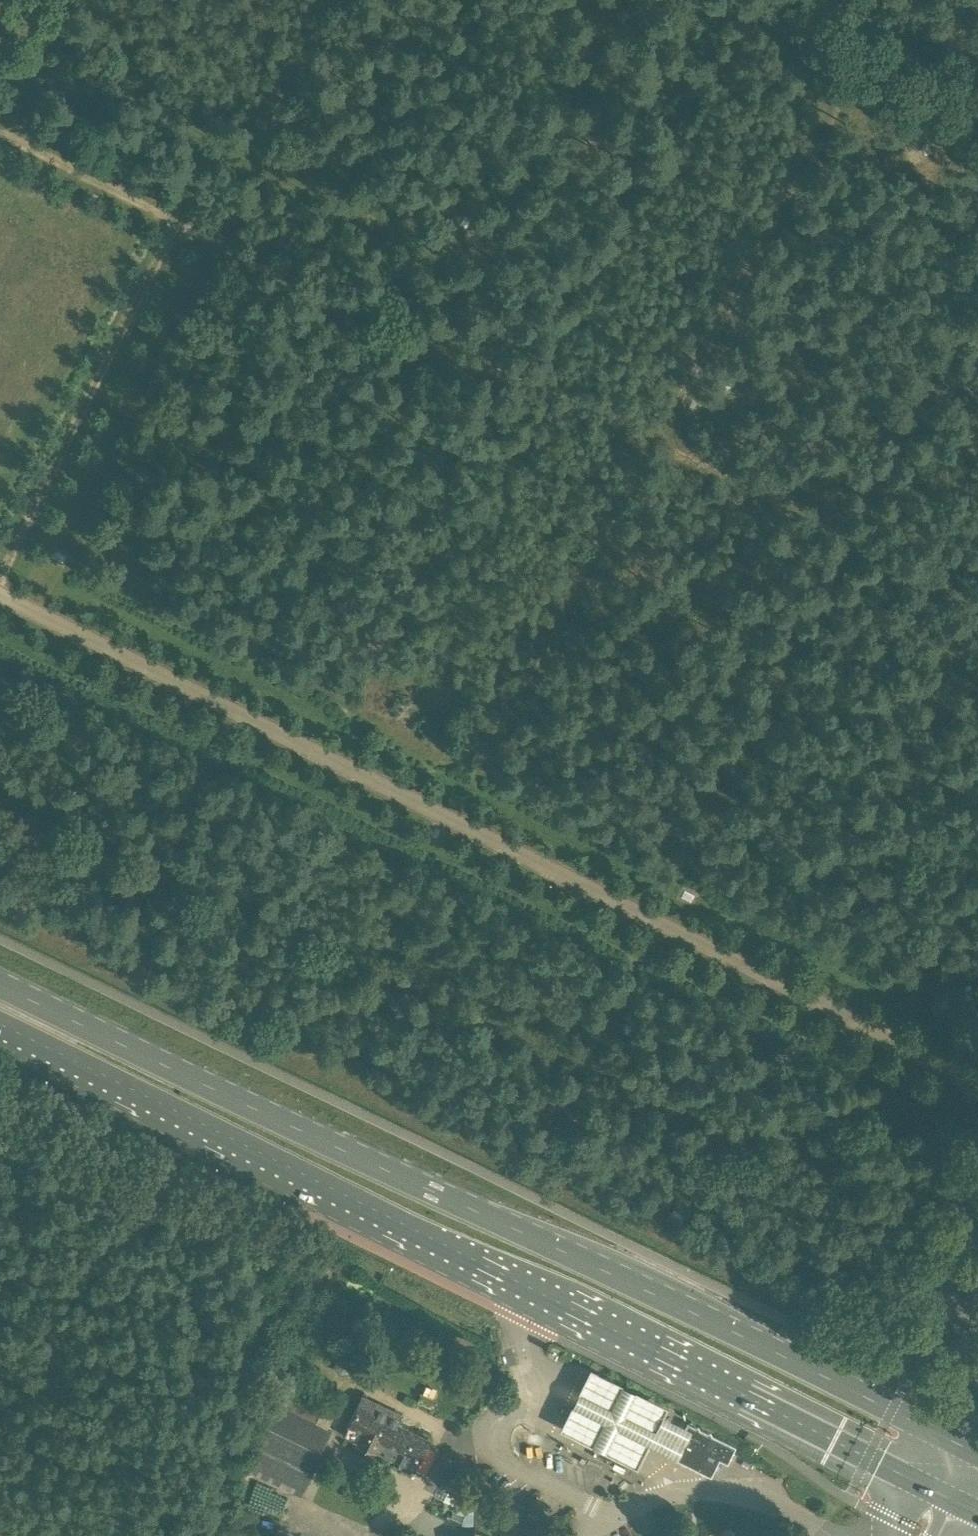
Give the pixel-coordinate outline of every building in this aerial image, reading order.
[(334,1368),(339,1375),(347,1374),(351,1367),(346,1360),(338,1360),(334,1368)] [(674,1457),(690,1425),(590,1377),(564,1431),(638,1468),(650,1444),(660,1449),(674,1457)] [(318,1416),(322,1406),(286,1394),(283,1404),(318,1416)] [(362,1396),(344,1435),(384,1456),(399,1424),(403,1416),(362,1396)] [(331,1432),(272,1404),(262,1424),(322,1451),(331,1432)] [(430,1439),(399,1424),(384,1456),(415,1470),(430,1439)] [(304,1491),(319,1457),(322,1452),(262,1425),(243,1462),(304,1491)] [(737,1448),(690,1425),(674,1457),(711,1475),(719,1458),(729,1463),(737,1448)] [(477,1490),(449,1476),(443,1488),(457,1495),(450,1516),(473,1524),(477,1490)]
